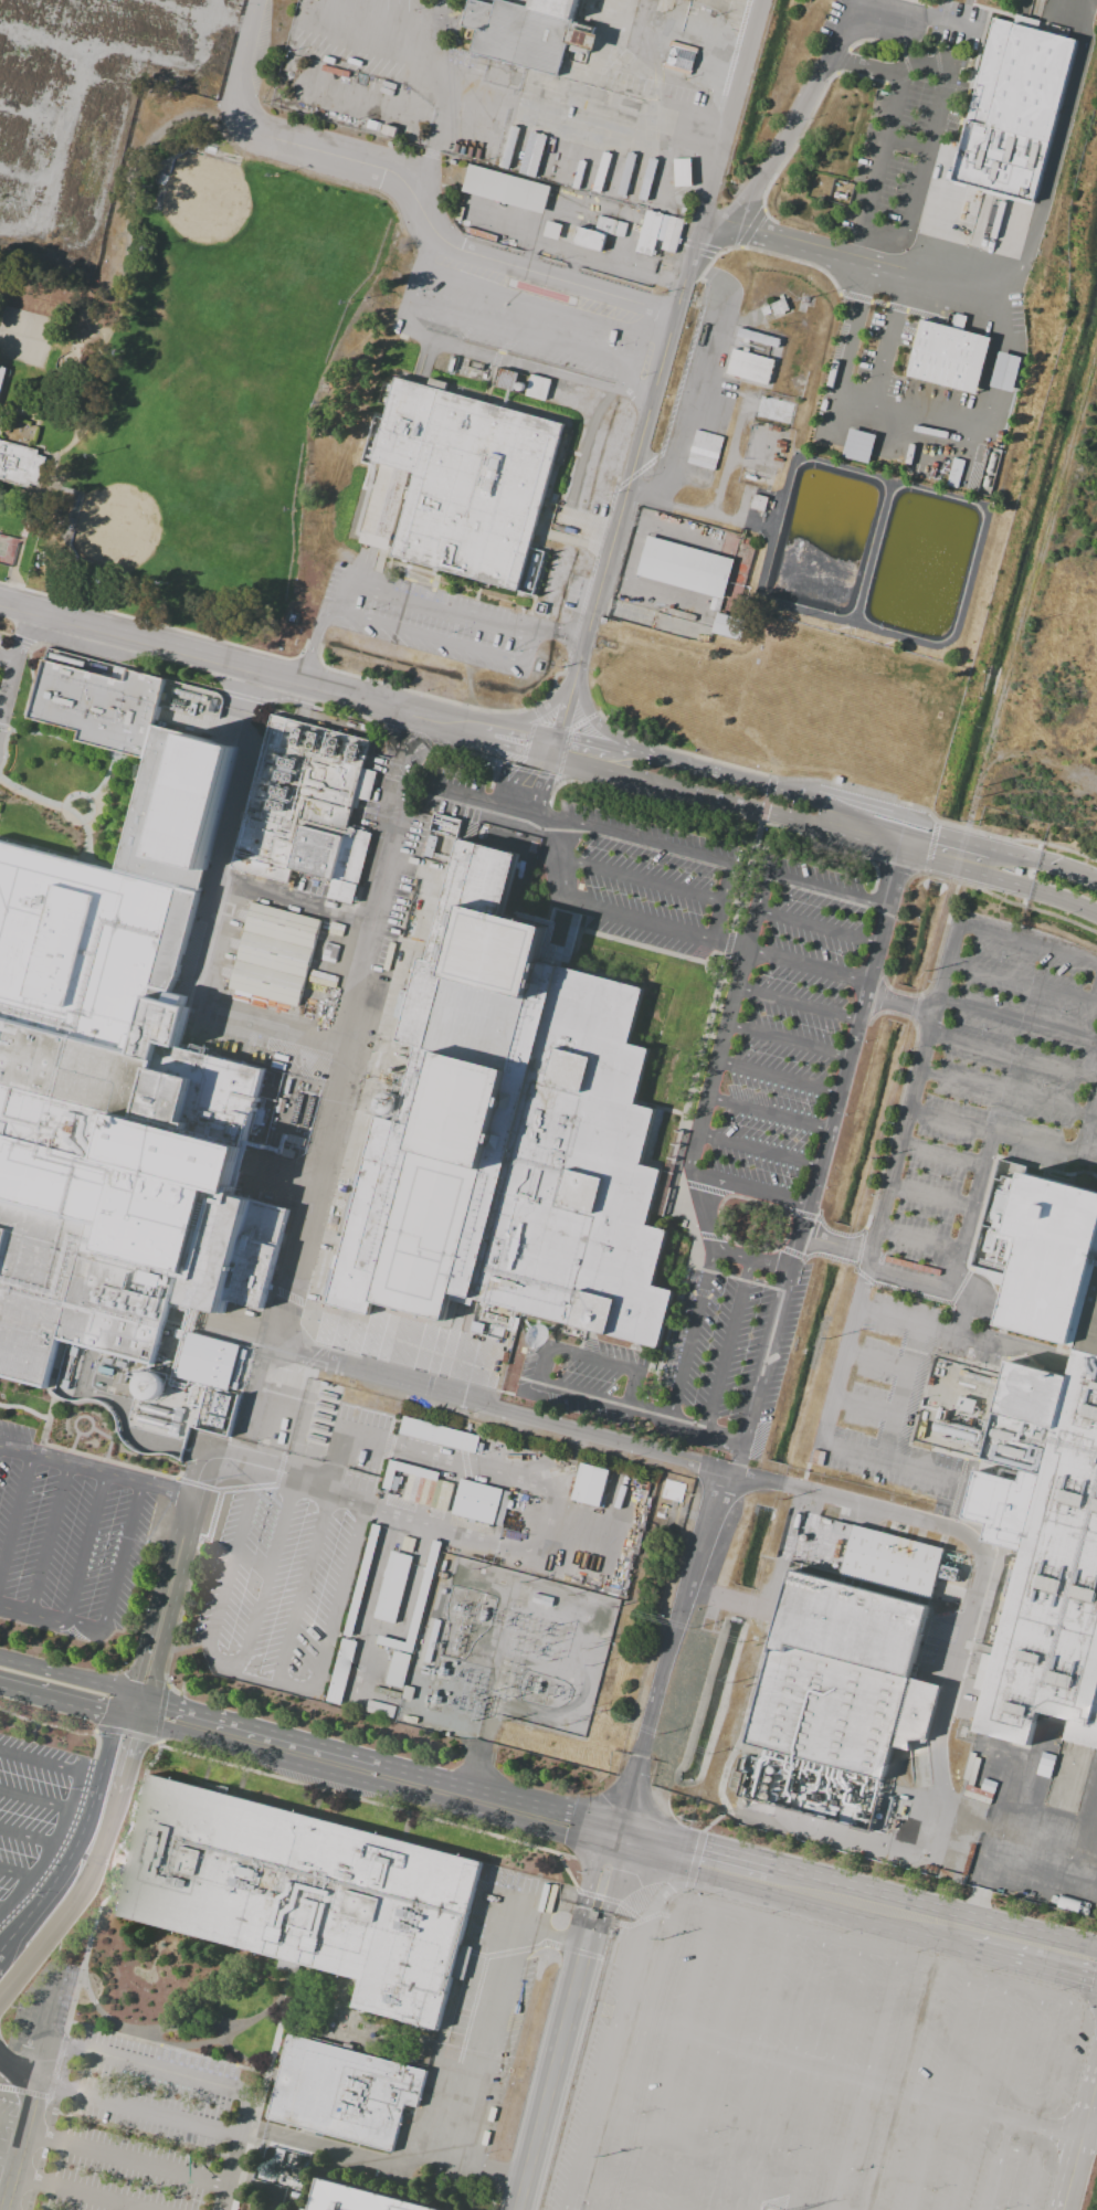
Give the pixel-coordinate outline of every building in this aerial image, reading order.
[(532,11),(535,0),(586,0),(579,25),(572,23),(558,78),(471,55),(476,32),(461,28),(467,1),(494,8),(496,1),(532,11)] [(991,20),(1076,42),(1032,208),(947,184),(991,20)] [(534,177),(546,136),(529,131),(518,172),(534,177)] [(674,186),(690,185),(689,158),(672,159),(674,186)] [(468,168),(549,190),(541,219),(460,197),(468,168)] [(635,252),(655,256),(657,249),(675,253),(683,219),(644,210),(635,252)] [(626,222),(596,216),(594,231),(623,237),(626,222)] [(605,234),(576,227),(571,244),(601,251),(605,234)] [(919,320),(991,338),(975,398),(905,380),(919,320)] [(778,339),(738,327),(736,336),(776,347),(778,339)] [(725,374),(767,383),(772,358),(731,350),(725,374)] [(990,388),(1013,391),(1019,356),(995,352),(990,388)] [(10,370),(0,406),(0,368),(10,370)] [(544,400),(549,379),(529,374),(524,396),(544,400)] [(378,462),(401,377),(419,381),(572,424),(525,593),(398,558),(421,474),(393,466),(378,462)] [(841,457),(867,464),(875,435),(849,428),(841,457)] [(29,489),(0,482),(0,442),(40,453),(38,458),(45,461),(39,486),(30,484),(29,489)] [(764,511),(766,497),(752,494),(750,508),(764,511)] [(651,538),(737,562),(726,602),(640,578),(651,538)] [(743,619),(715,613),(711,634),(740,639),(743,619)] [(56,1389),(0,1375),(0,839),(116,866),(145,759),(76,741),(78,729),(31,716),(46,657),(127,679),(131,666),(173,677),(160,723),(247,747),(180,997),(202,1003),(188,1050),(173,1047),(169,1060),(212,1074),(196,1129),(261,1150),(247,1199),(293,1213),(265,1314),(239,1308),(235,1318),(182,1303),(162,1367),(67,1344),(56,1389)] [(275,717),(378,744),(336,892),(236,866),(275,717)] [(331,1301),(373,1311),(376,1300),(454,1320),(461,1293),(664,1346),(678,1289),(660,1283),(674,1229),(652,1224),(666,1169),(646,1163),(662,1109),(641,1103),(656,1048),(634,1043),(650,986),(557,961),(568,923),(511,909),(527,850),(467,835),(435,955),(429,954),(407,1039),(425,1044),(405,1120),(381,1113),(331,1301)] [(255,903),(324,922),(302,1008),(232,991),(255,903)] [(577,924),(580,915),(566,911),(564,921),(577,924)] [(1027,1749),(1036,1715),(1068,1724),(1064,1742),(1096,1750),(1096,1197),(1017,1175),(1000,1243),(1016,1247),(1000,1308),(995,1323),(1076,1345),(1067,1378),(1005,1362),(992,1414),(1053,1429),(1041,1473),(1021,1468),(1017,1480),(974,1468),(962,1515),(988,1522),(983,1540),(1022,1550),(973,1735),(1027,1749)] [(477,1453),(481,1435),(402,1417),(398,1435),(477,1453)] [(438,1471),(388,1460),(381,1488),(400,1492),(399,1499),(430,1506),(438,1471)] [(582,1463),(609,1470),(599,1506),(572,1500),(582,1463)] [(462,1481),(511,1494),(502,1529),(452,1515),(462,1481)] [(834,1523),(943,1551),(930,1603),(838,1578),(848,1540),(831,1535),(834,1523)] [(373,1618),(395,1623),(411,1556),(389,1551),(373,1618)] [(742,1747),(880,1783),(890,1751),(909,1755),(908,1744),(927,1741),(940,1689),(909,1681),(927,1609),(787,1573),(742,1747)] [(339,1704),(356,1642),(342,1638),(325,1701),(339,1704)] [(386,1684),(404,1687),(409,1654),(392,1651),(386,1684)] [(364,1712),(393,1717),(395,1706),(367,1700),(364,1712)] [(113,1918),(150,1778),(482,1867),(461,1948),(471,1952),(463,1981),(453,1979),(437,2034),(352,2011),(359,1984),(113,1918)] [(737,1806),(765,1813),(767,1805),(739,1798),(737,1806)] [(271,2122),(293,2035),(432,2072),(422,2109),(408,2105),(394,2154),(271,2122)] [(326,2181),(436,2209),(318,2209),(326,2181)]
